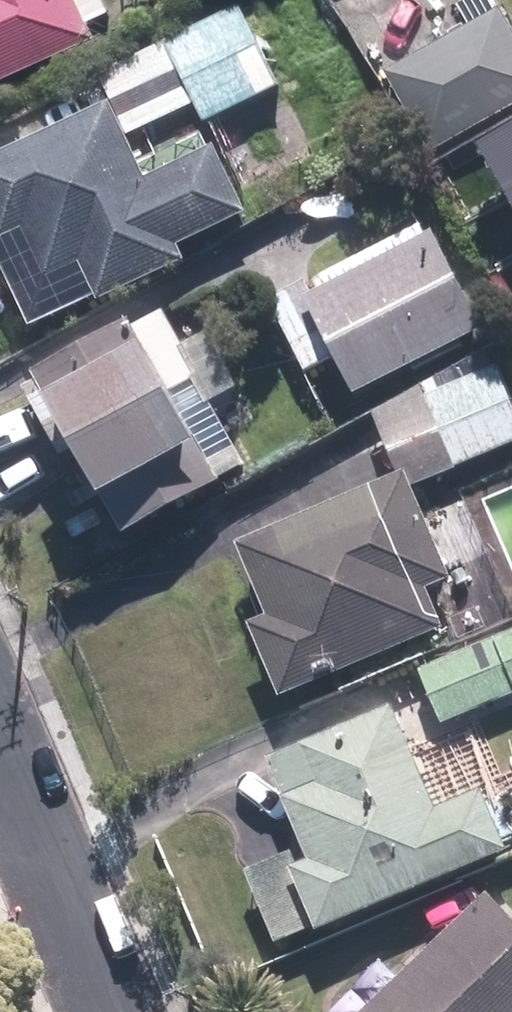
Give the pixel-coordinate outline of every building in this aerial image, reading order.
[(46,329),(267,225),(226,140),(162,170),(144,130),(206,101),(213,117),(288,82),(249,0),(248,0),(103,68),(120,103),(0,160),(0,203),(35,276),(24,281),(46,329)] [(111,25),(99,0),(0,0),(0,75),(111,25)] [(394,67),(441,149),(511,109),(511,10),(508,2),(394,67)] [(511,199),(511,121),(475,141),(510,200),(511,199)] [(443,216),(316,279),(373,391),(499,328),(443,216)] [(175,303),(32,377),(75,458),(89,450),(133,536),(262,469),(175,303)] [(408,483),(511,436),(511,410),(486,352),(363,407),(392,472),(402,468),(408,483)] [(243,619),(275,697),(440,630),(421,585),(446,575),(408,483),(402,468),(392,472),(231,537),(261,612),(243,619)] [(426,667),(452,726),(511,701),(511,630),(426,667)] [(283,941),(511,852),(511,837),(491,784),(447,802),(408,702),(276,753),(312,845),(254,867),(283,941)] [(366,1011),(511,1011),(511,921),(488,896),(366,1011)]
